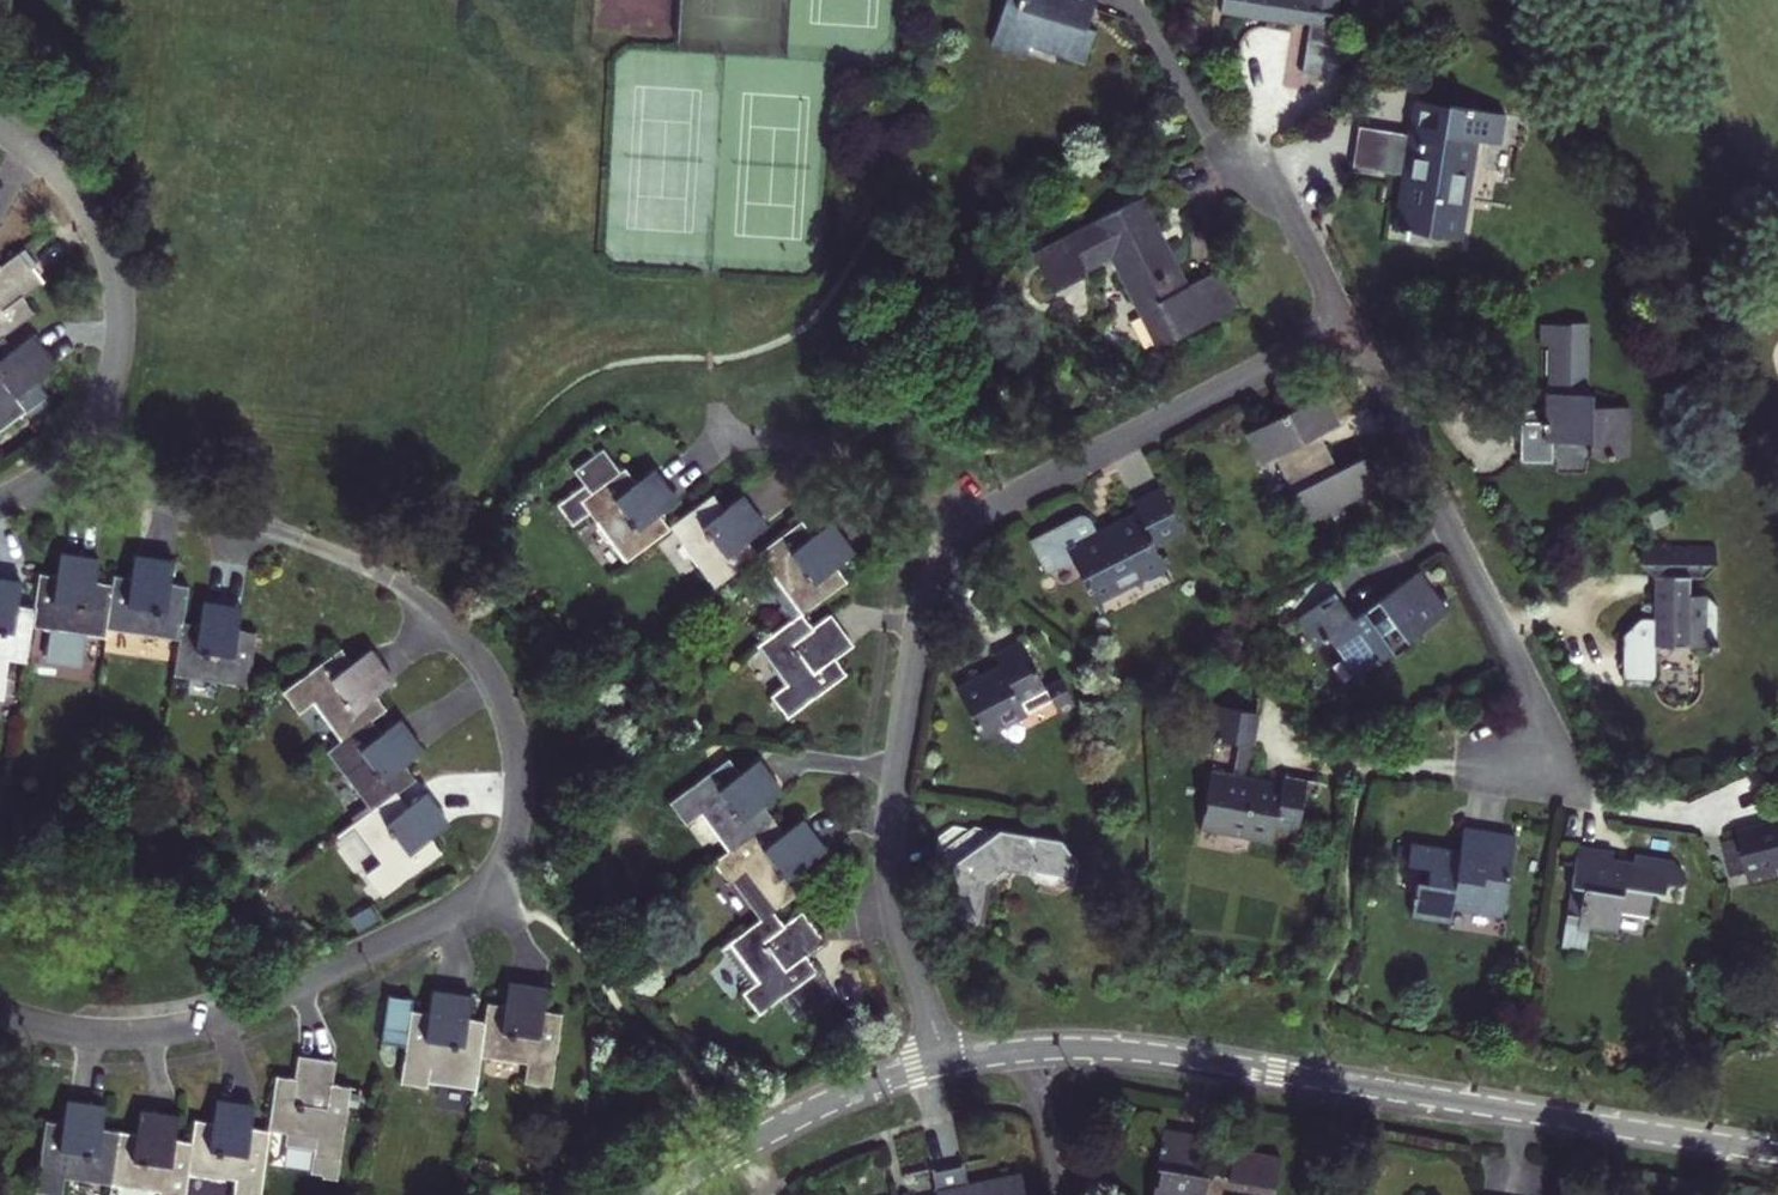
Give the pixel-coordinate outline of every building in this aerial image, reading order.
[(991,47),(1028,60),(1033,45),(1086,64),(1096,31),(1089,29),(1098,0),(1007,0),(991,47)] [(1222,14),(1310,27),(1303,76),(1305,78),(1308,80),(1334,84),(1336,83),(1343,37),(1338,33),(1328,31),(1330,16),(1341,17),(1343,0),(1224,0),(1222,14)] [(1448,136),(1453,106),(1422,101),(1417,131),(1448,136)] [(1409,175),(1401,232),(1464,241),(1480,141),(1503,145),(1508,114),(1453,106),(1448,136),(1417,131),(1417,137),(1361,129),(1355,167),(1409,175)] [(1035,254),(1054,291),(1112,262),(1158,350),(1240,310),(1220,272),(1190,287),(1145,198),(1035,254)] [(25,297),(17,302),(7,288),(31,269),(20,256),(3,268),(0,265),(0,338),(5,335),(36,311),(25,297)] [(41,285),(31,269),(7,288),(17,302),(25,297),(41,285)] [(1524,426),(1523,464),(1553,464),(1554,445),(1591,445),(1591,459),(1627,459),(1628,435),(1620,435),(1620,409),(1591,409),(1591,325),(1540,325),(1539,349),(1549,350),(1550,393),(1558,393),(1557,409),(1544,409),(1517,414),(1517,426),(1524,426)] [(38,379),(31,385),(20,370),(43,353),(31,337),(15,348),(5,335),(0,338),(0,431),(49,395),(38,379)] [(31,385),(38,379),(53,368),(43,353),(20,370),(31,385)] [(1277,458),(1311,524),(1379,489),(1364,458),(1340,470),(1323,436),(1342,425),(1326,394),(1247,434),(1261,467),(1277,458)] [(677,500),(666,485),(642,502),(631,487),(638,482),(627,468),(622,471),(605,447),(575,469),(586,485),(558,505),(572,525),(591,511),(627,560),(671,527),(660,513),(677,500)] [(642,502),(666,485),(655,471),(638,482),(631,487),(642,502)] [(1100,606),(1168,570),(1157,548),(1186,532),(1163,488),(1134,503),(1138,511),(1098,533),(1101,539),(1084,548),(1081,542),(1082,538),(1082,534),(1079,526),(1077,522),(1073,519),(1067,517),(1016,544),(1037,581),(1075,561),(1100,606)] [(761,554),(750,539),(743,544),(732,529),(757,511),(745,496),(728,507),(717,493),(671,527),(716,587),(761,554)] [(743,544),(750,539),(768,526),(757,511),(732,529),(743,544)] [(856,551),(845,537),(822,553),(812,539),(817,534),(807,520),(761,554),(805,613),(850,580),(839,564),(856,551)] [(822,553),(845,537),(835,522),(817,534),(812,539),(822,553)] [(63,554),(60,577),(59,583),(76,585),(80,557),(63,554)] [(139,555),(136,577),(135,584),(153,586),(157,558),(139,555)] [(110,627),(116,584),(96,582),(99,560),(80,557),(76,585),(59,583),(60,577),(43,574),(39,605),(35,625),(53,628),(49,655),(86,661),(90,634),(108,636),(110,627)] [(135,584),(136,577),(117,575),(116,584),(110,627),(182,638),(184,622),(190,583),(172,582),(173,560),(157,558),(153,586),(135,584)] [(1624,637),(1624,681),(1658,681),(1659,649),(1719,649),(1720,608),(1707,596),(1690,595),(1691,577),(1706,578),(1717,565),(1644,565),(1655,580),(1654,618),(1642,618),(1624,637)] [(1335,594),(1295,622),(1316,649),(1330,639),(1358,677),(1392,652),(1381,638),(1398,626),(1409,641),(1448,612),(1421,574),(1355,621),(1335,594)] [(3,715),(7,690),(25,693),(35,625),(39,605),(20,602),(22,582),(3,580),(0,603),(0,715),(3,715)] [(219,634),(223,606),(207,604),(204,624),(184,622),(182,638),(177,673),(249,682),(256,632),(237,630),(236,637),(219,634)] [(240,608),(223,606),(219,634),(236,637),(237,630),(240,608)] [(848,672),(837,658),(831,662),(820,648),(844,630),(833,615),(816,628),(805,613),(760,646),(787,683),(772,694),(788,716),(848,672)] [(831,662),(837,658),(855,644),(844,630),(820,648),(831,662)] [(958,687),(979,744),(1033,717),(1034,714),(1057,703),(1063,714),(1077,706),(1064,679),(1048,687),(1023,640),(995,654),(999,665),(958,687)] [(351,666),(354,663),(342,647),(285,690),(301,712),(315,702),(345,739),(372,719),(388,707),(377,692),(394,679),(383,664),(362,680),(351,666)] [(373,649),(354,663),(351,666),(362,680),(383,664),(373,649)] [(1299,834),(1308,780),(1285,776),(1284,784),(1249,777),(1253,747),(1257,748),(1263,713),(1209,703),(1203,737),(1241,745),(1235,774),(1213,771),(1202,832),(1273,845),(1276,830),(1299,834)] [(345,739),(329,751),(373,809),(398,790),(415,777),(405,763),(422,750),(411,735),(387,752),(376,737),(382,733),(372,719),(345,739)] [(400,720),(382,733),(376,737),(387,752),(411,735),(400,720)] [(698,817),(726,855),(775,818),(764,803),(783,790),(771,775),(749,792),(738,778),(742,774),(730,758),(673,802),(689,824),(698,817)] [(760,761),(742,774),(738,778),(749,792),(771,775),(760,761)] [(373,809),(356,823),(385,861),(368,874),(384,895),(442,851),(431,836),(426,839),(416,824),(437,806),(427,792),(409,805),(398,790),(373,809)] [(450,822),(437,806),(416,824),(426,839),(431,836),(450,822)] [(828,850),(816,835),(795,852),(783,836),(788,832),(776,817),(775,818),(726,855),(717,861),(733,882),(734,881),(763,921),(776,911),(820,879),(810,863),(828,850)] [(795,852),(816,835),(805,820),(788,832),(783,836),(795,852)] [(1730,875),(1748,871),(1751,882),(1777,875),(1777,821),(1737,832),(1738,835),(1721,840),(1730,875)] [(952,881),(948,907),(964,928),(984,931),(991,892),(1014,874),(1030,876),(1035,885),(1065,890),(1077,883),(1080,864),(1071,855),(1062,840),(1002,830),(1001,832),(976,829),(975,830),(954,827),(938,838),(939,857),(937,859),(952,881)] [(1417,882),(1410,919),(1452,926),(1455,912),(1502,920),(1516,836),(1464,827),(1459,851),(1411,842),(1407,865),(1429,869),(1428,883),(1417,882)] [(1688,880),(1674,863),(1637,857),(1636,864),(1613,860),(1614,853),(1579,847),(1562,949),(1584,952),(1588,929),(1616,934),(1620,913),(1648,917),(1652,892),(1664,893),(1666,885),(1680,888),(1688,880)] [(763,921),(732,943),(760,980),(745,991),(762,1014),(819,970),(808,954),(801,959),(791,945),(814,929),(802,914),(786,924),(776,911),(763,921)] [(801,959),(808,954),(824,943),(814,929),(791,945),(801,959)] [(488,1022),(484,1055),(530,1062),(528,1081),(553,1085),(563,1011),(545,1009),(543,1017),(526,1014),(531,985),(511,982),(507,1003),(492,1001),(488,1022)] [(543,1017),(545,1009),(548,988),(531,985),(526,1014),(543,1017)] [(436,991),(433,1014),(432,1020),(450,1022),(454,994),(436,991)] [(432,1020),(433,1014),(415,1011),(417,997),(395,994),(386,1048),(409,1051),(404,1081),(430,1085),(430,1080),(479,1088),(484,1055),(488,1022),(469,1018),(471,996),(454,994),(450,1022),(432,1020)] [(281,1075),(273,1124),(291,1127),(289,1139),(316,1144),(315,1152),(316,1152),(314,1167),(324,1169),(323,1174),(339,1177),(353,1086),(334,1083),(332,1092),(315,1089),(319,1059),(301,1056),(298,1078),(281,1075)] [(337,1062),(319,1059),(315,1089),(332,1092),(334,1083),(337,1062)] [(82,1129),(87,1099),(70,1097),(66,1118),(65,1127),(82,1129)] [(106,1102),(87,1099),(82,1129),(65,1127),(66,1118),(48,1116),(37,1190),(61,1193),(64,1175),(117,1183),(125,1127),(103,1124),(106,1102)] [(191,1170),(238,1177),(235,1194),(262,1194),(272,1131),(251,1127),(250,1132),(234,1130),(238,1102),(219,1099),(216,1122),(199,1119),(196,1137),(191,1170)] [(255,1104),(238,1102),(234,1130),(250,1132),(251,1127),(255,1104)] [(175,1134),(174,1142),(157,1140),(161,1109),(141,1107),(138,1129),(125,1127),(117,1183),(160,1188),(159,1194),(187,1194),(191,1170),(196,1137),(175,1134)] [(179,1112),(161,1109),(157,1140),(174,1142),(175,1134),(179,1112)] [(1282,1156),(1234,1148),(1229,1175),(1210,1172),(1216,1135),(1163,1127),(1152,1194),(1276,1194),(1282,1156)] [(1024,1172),(970,1184),(966,1167),(936,1173),(940,1194),(1029,1194),(1024,1172)]
